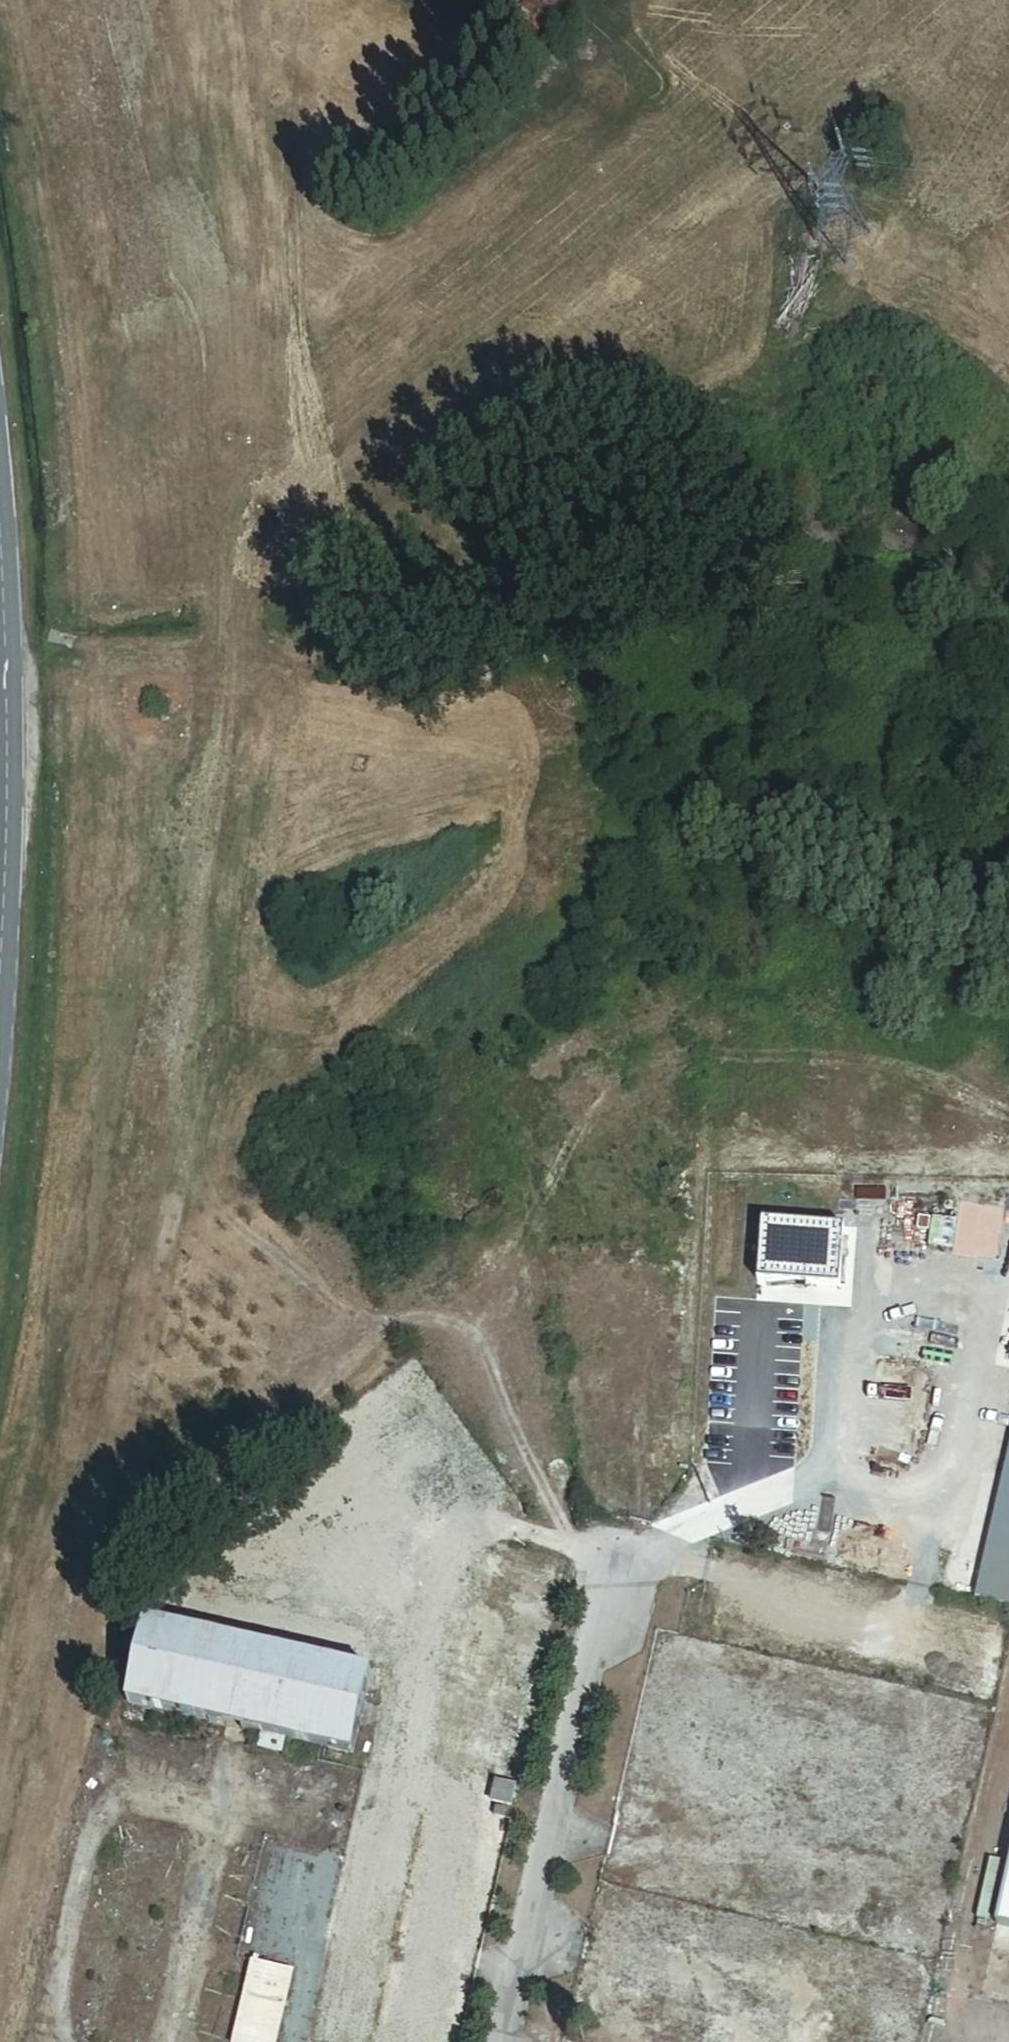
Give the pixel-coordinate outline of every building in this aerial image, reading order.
[(840,1288),(844,1228),(762,1222),(758,1282),(840,1288)] [(973,1595),(1008,1603),(1008,1435),(973,1595)] [(377,1662),(151,1612),(133,1694),(269,1724),(294,1729),(359,1744),(377,1662)] [(294,1729),(269,1724),(266,1739),(291,1745),(294,1729)] [(511,1801),(515,1783),(492,1778),(489,1796),(511,1801)] [(996,1925),(1008,1928),(1008,1869),(996,1925)] [(293,1970),(253,1961),(235,2041),(277,2041),(293,1970)]
